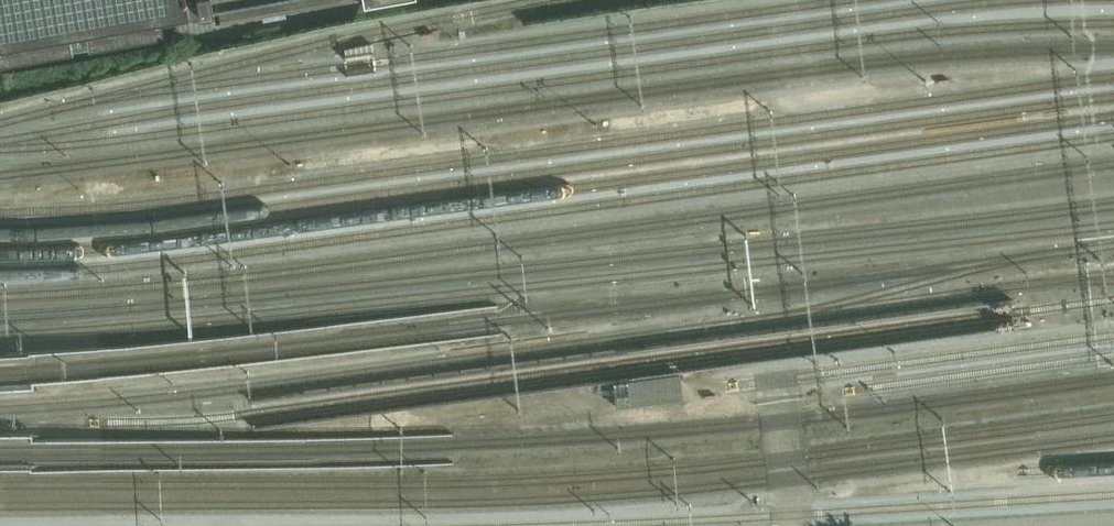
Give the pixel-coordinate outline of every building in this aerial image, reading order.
[(73,54),(70,37),(88,34),(90,51),(165,38),(162,21),(189,17),(187,0),(0,0),(0,67),(73,54)] [(189,17),(190,22),(214,18),(214,19),(262,11),(264,19),(287,15),(285,7),(324,0),(187,0),(189,17)] [(681,375),(614,383),(617,408),(684,399),(681,375)]
